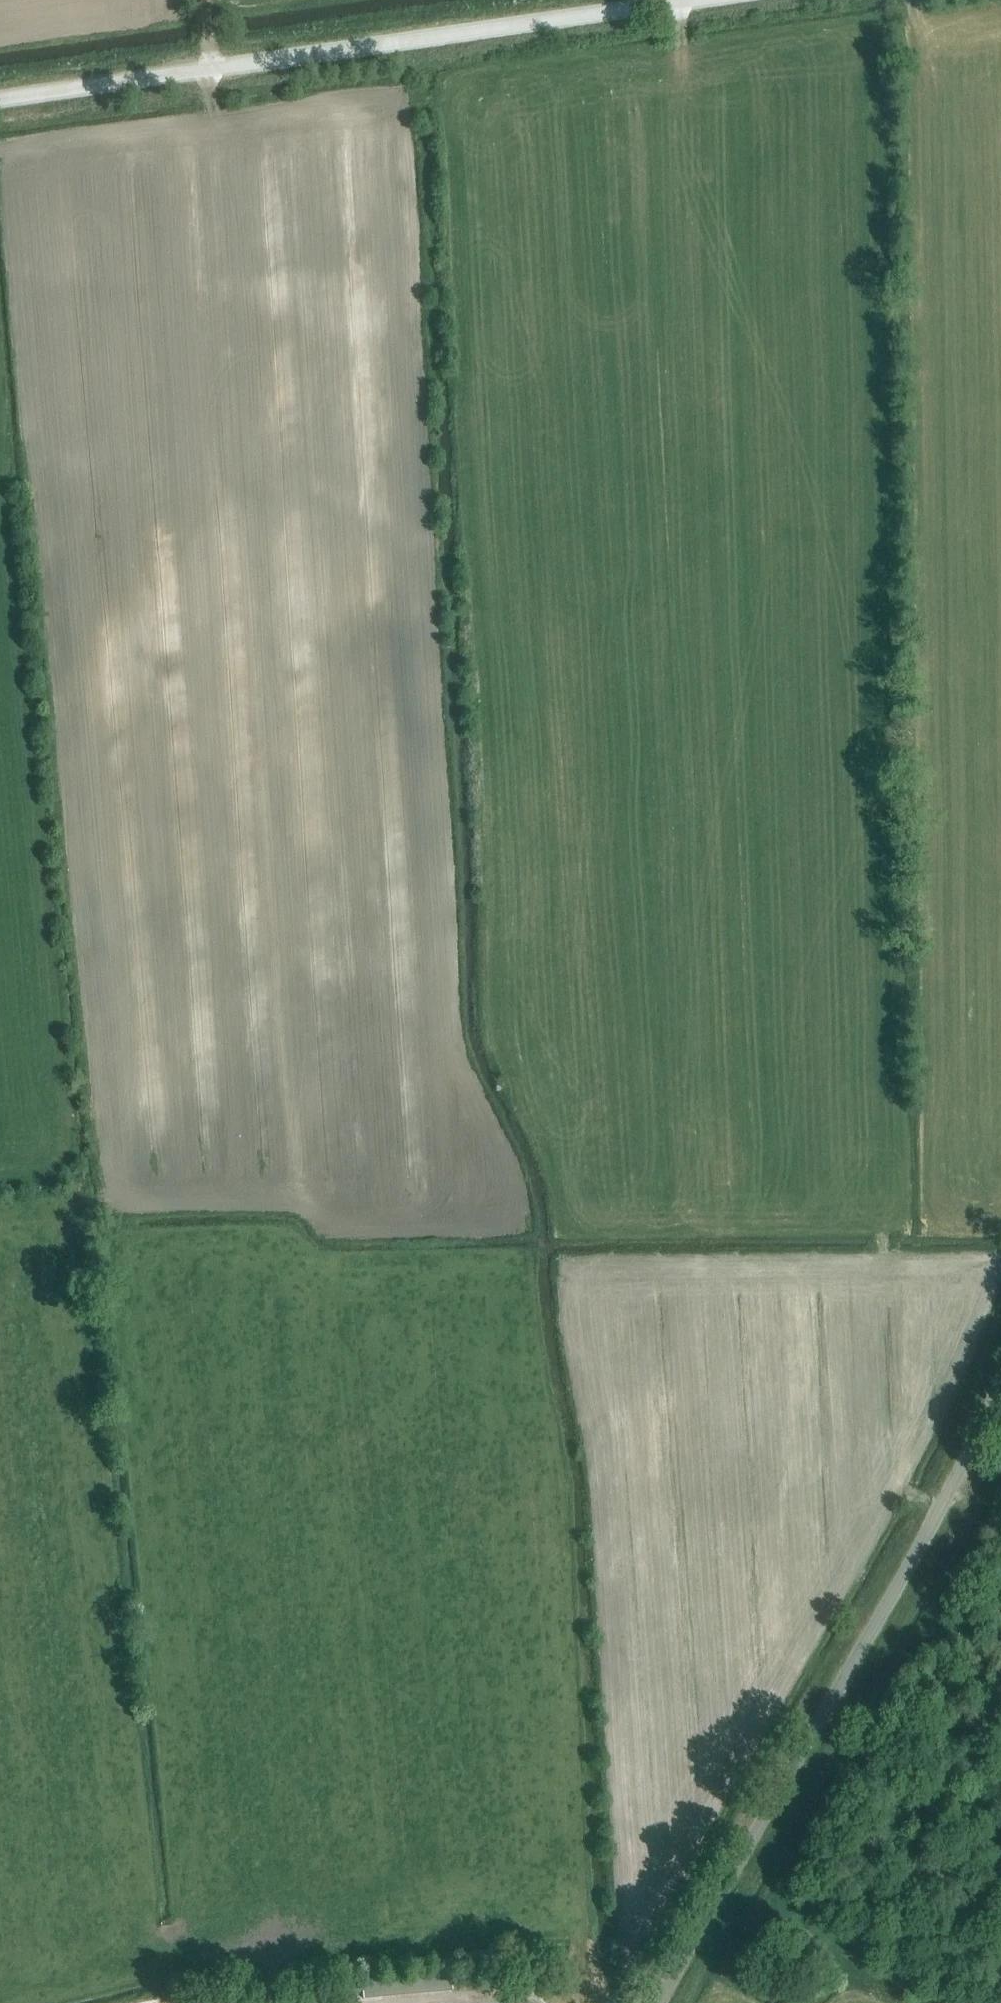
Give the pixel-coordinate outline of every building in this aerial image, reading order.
[(484,1975),(483,1966),(473,1966),(474,1976),(484,1975)] [(363,1994),(362,1980),(341,1982),(342,1996),(363,1994)]
